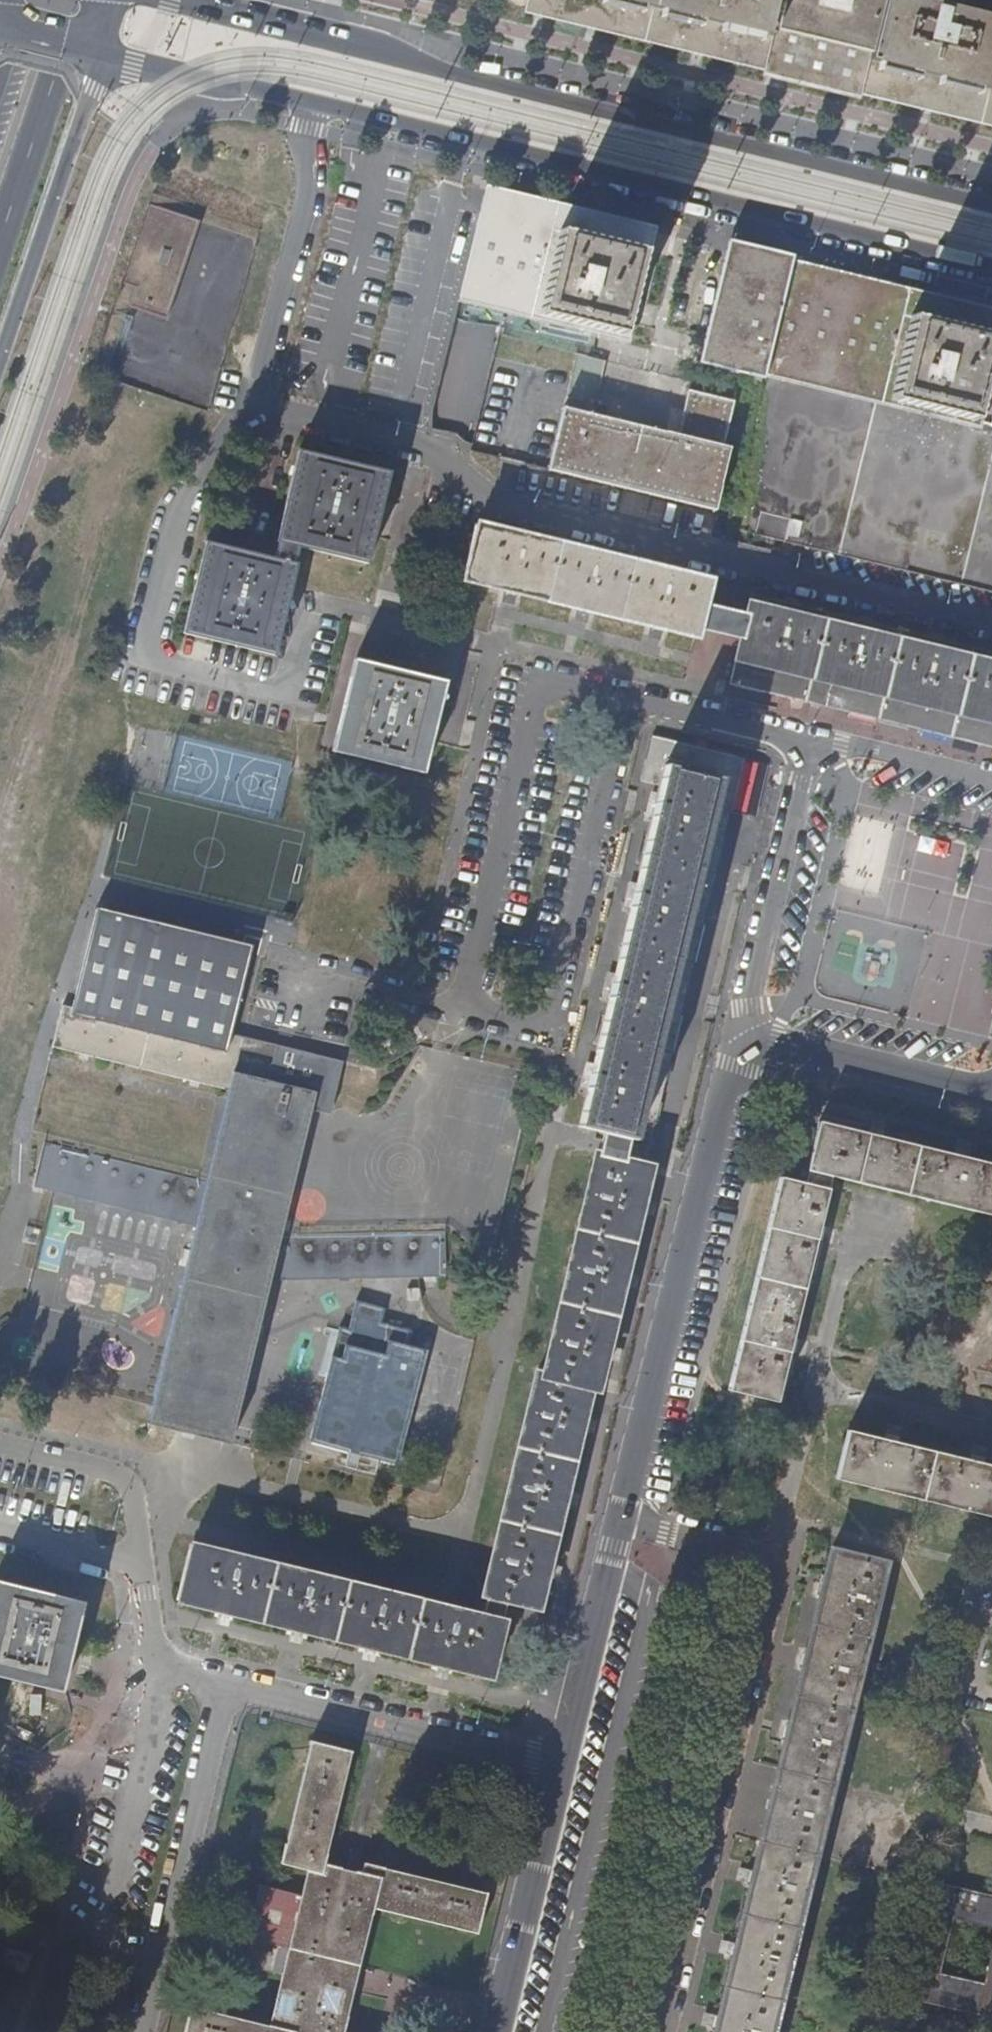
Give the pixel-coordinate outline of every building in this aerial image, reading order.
[(786,0),(615,0),(614,7),(689,26),(691,18),(724,28),(723,35),(774,46),(786,0)] [(852,0),(819,0),(811,32),(843,40),(852,0)] [(957,0),(888,0),(887,5),(870,71),(919,84),(921,75),(956,85),(953,92),(991,102),(991,9),(957,0)] [(200,222),(149,204),(122,282),(136,287),(130,306),(167,319),(200,222)] [(620,335),(641,251),(611,243),(556,230),(477,210),(457,295),(518,310),(620,335)] [(989,338),(904,316),(757,280),(722,271),(699,361),(707,363),(759,377),(762,368),(885,398),(969,419),(989,338)] [(676,435),(686,391),(735,403),(737,393),(699,384),(646,372),(574,355),(561,406),(624,422),(676,435)] [(979,431),(896,410),(822,392),(759,377),(707,363),(699,361),(699,363),(698,366),(703,367),(759,380),(740,460),(727,512),(723,527),(731,529),(790,544),(888,568),(991,594),(991,434),(979,431)] [(714,508),(729,449),(724,447),(735,403),(686,391),(676,435),(624,422),(561,406),(545,471),(560,475),(601,484),(659,498),(713,511),(714,508)] [(274,542),(271,558),(203,542),(199,562),(181,633),(203,639),(272,656),(284,607),(294,565),(290,564),(295,547),(364,564),(385,473),(294,451),(271,541),(274,542)] [(703,604),(709,581),(676,574),(596,554),(536,540),(478,526),(466,578),(515,590),(602,612),(695,635),(696,629),(698,623),(721,629),(726,609),(703,604)] [(984,652),(891,630),(828,614),(752,597),(748,614),(726,609),(721,629),(743,634),(741,641),(730,684),(794,700),(895,725),(991,749),(991,654),(984,652)] [(721,629),(698,623),(696,629),(720,635),(721,629)] [(741,641),(743,634),(721,629),(720,635),(741,641)] [(371,664),(361,661),(356,660),(349,685),(334,749),(355,755),(385,762),(425,771),(429,756),(447,682),(417,675),(371,664)] [(448,741),(456,743),(469,690),(460,688),(448,741)] [(694,963),(715,879),(732,813),(735,797),(750,800),(759,763),(719,754),(672,742),(654,738),(643,781),(662,786),(651,830),(641,871),(630,915),(620,955),(609,999),(597,1049),(586,1093),(578,1125),(603,1131),(609,1133),(615,1134),(631,1138),(651,1143),(654,1129),(672,1058),(687,992),(702,994),(708,966),(694,963)] [(72,1013),(226,1052),(231,1033),(252,947),(201,934),(192,932),(98,908),(73,1007),(72,1013)] [(522,995),(525,982),(506,978),(503,991),(522,995)] [(226,1052),(72,1013),(73,1007),(63,1003),(52,1046),(146,1070),(154,1072),(234,1091),(216,1166),(211,1183),(47,1143),(37,1188),(200,1228),(151,1422),(232,1441),(272,1281),(450,1282),(449,1250),(449,1237),(283,1235),(314,1112),(331,1116),(345,1062),(231,1033),(226,1052)] [(987,1036),(991,1019),(951,1010),(947,1026),(987,1036)] [(881,1136),(885,1119),(872,1116),(868,1133),(881,1136)] [(967,1158),(951,1154),(908,1143),(881,1136),(868,1133),(819,1121),(803,1183),(780,1179),(763,1247),(748,1310),(729,1390),(777,1402),(781,1385),(790,1352),(793,1337),(802,1302),(811,1266),(815,1250),(830,1190),(827,1189),(831,1176),(867,1184),(960,1207),(991,1215),(991,1164),(967,1158)] [(608,1140),(609,1133),(603,1131),(601,1138),(598,1154),(604,1155),(608,1140)] [(491,1676),(504,1622),(502,1622),(504,1615),(508,1600),(538,1607),(546,1574),(561,1516),(576,1460),(589,1407),(594,1388),(597,1388),(610,1336),(621,1295),(633,1246),(644,1200),(652,1168),(645,1166),(626,1161),(630,1145),(631,1138),(615,1134),(609,1133),(608,1140),(604,1155),(598,1154),(584,1206),(570,1265),(553,1331),(543,1374),(540,1373),(528,1426),(513,1483),(494,1560),(485,1594),(487,1595),(494,1597),(491,1610),(489,1618),(483,1616),(442,1607),(365,1587),(254,1559),(194,1544),(182,1598),(253,1617),(371,1646),(450,1666),(491,1676)] [(967,1158),(971,1139),(955,1136),(951,1154),(967,1158)] [(650,1147),(651,1143),(631,1138),(630,1145),(626,1161),(645,1166),(650,1147)] [(827,1270),(831,1254),(815,1250),(811,1266),(827,1270)] [(308,1442),(394,1465),(425,1351),(409,1346),(413,1334),(381,1325),(384,1312),(355,1304),(348,1330),(339,1328),(308,1442)] [(806,1356),(809,1342),(793,1337),(790,1352),(806,1356)] [(899,1444),(903,1428),(889,1425),(885,1440),(899,1444)] [(986,1464),(972,1461),(899,1444),(885,1440),(847,1430),(836,1479),(888,1491),(988,1516),(991,1516),(991,1466),(986,1464)] [(986,1464),(989,1449),(975,1446),(972,1461),(986,1464)] [(860,1557),(841,1553),(832,1551),(816,1620),(805,1660),(791,1718),(779,1766),(764,1826),(756,1857),(743,1915),(723,1996),(714,2031),(770,2031),(771,2027),(783,1982),(799,1916),(811,1868),(825,1810),(837,1764),(847,1723),(862,1663),(873,1616),(886,1564),(860,1557)] [(715,1582),(716,1572),(701,1569),(698,1579),(715,1582)] [(66,1674),(85,1602),(0,1580),(0,1676),(62,1692),(66,1674)] [(491,1610),(494,1597),(487,1595),(484,1608),(483,1616),(489,1618),(491,1610)] [(292,1960),(286,1983),(275,2026),(271,2025),(246,2019),(192,2006),(185,2031),(346,2031),(350,2016),(336,2012),(348,1967),(362,1911),(375,1914),(377,1907),(378,1902),(444,1917),(480,1926),(488,1893),(445,1882),(399,1871),(365,1863),(363,1871),(325,1863),(328,1853),(321,1852),(335,1795),(347,1750),(311,1740),(293,1811),(286,1841),(284,1841),(280,1862),(308,1869),(314,1870),(308,1894),(303,1893),(271,1886),(268,1894),(259,1892),(250,1928),(259,1930),(257,1938),(290,1946),(294,1948),(292,1960)] [(338,1811),(352,1751),(347,1750),(335,1795),(321,1852),(328,1853),(338,1811)] [(308,1894),(314,1870),(308,1869),(303,1893),(308,1894)] [(268,1894),(271,1886),(261,1883),(259,1892),(268,1894)] [(930,1883),(906,1980),(901,1999),(991,2021),(991,1961),(986,1988),(939,1976),(953,1921),(991,1931),(991,1898),(960,1890),(930,1883)] [(480,1926),(444,1917),(378,1902),(377,1907),(414,1916),(478,1931),(480,1926)] [(350,2016),(366,1953),(375,1914),(362,1911),(348,1967),(336,2012),(350,2016)] [(257,1938),(259,1930),(250,1928),(249,1936),(255,1938),(257,1938)] [(292,1960),(294,1948),(290,1946),(287,1958),(271,2025),(275,2026),(286,1983),(292,1960)]
